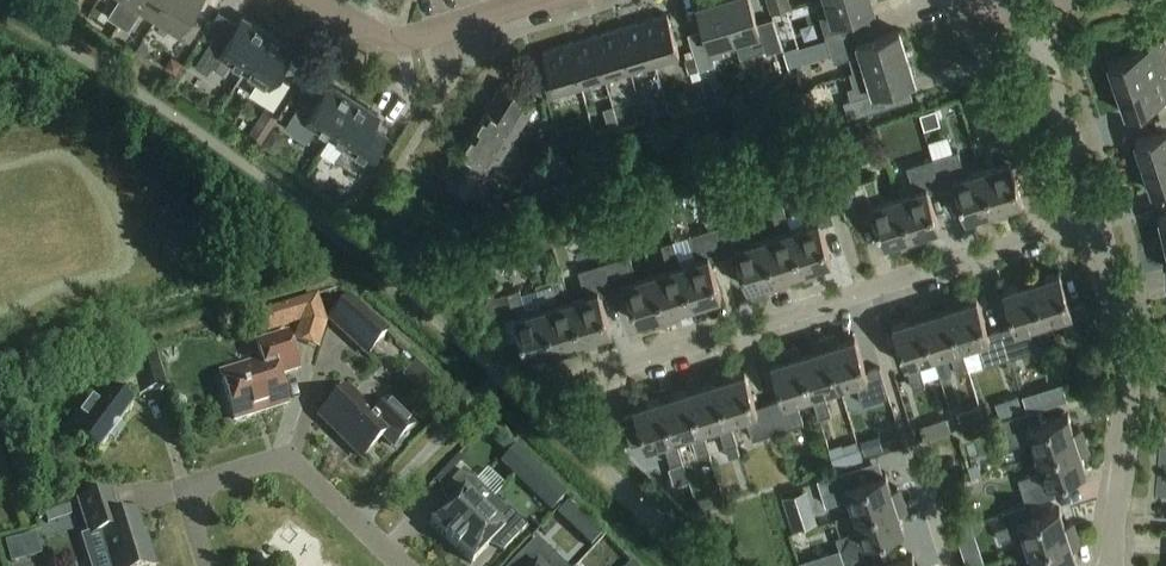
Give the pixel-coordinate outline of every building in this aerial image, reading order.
[(119,24),(135,0),(120,0),(109,17),(119,24)] [(156,21),(169,0),(135,0),(119,24),(130,31),(142,12),(156,21)] [(156,21),(190,42),(202,24),(192,18),(204,0),(169,0),(156,21)] [(723,0),(717,0),(698,6),(711,49),(695,54),(695,56),(700,70),(716,65),(714,58),(724,54),(721,43),(735,39),(723,0)] [(735,39),(749,35),(753,46),(763,43),(766,53),(783,49),(773,19),(758,24),(750,0),(723,0),(735,39)] [(772,14),(792,7),(789,0),(767,0),(772,14)] [(872,0),(827,0),(830,10),(819,14),(827,38),(846,32),(841,19),(874,8),(872,0)] [(643,22),(655,62),(680,55),(668,15),(643,22)] [(232,61),(245,70),(268,33),(243,18),(227,43),(215,36),(196,66),(208,73),(213,66),(224,73),(232,61)] [(643,22),(618,30),(630,70),(655,62),(643,22)] [(862,54),(866,68),(907,55),(899,30),(863,42),(859,28),(846,32),(827,38),(834,63),(862,54)] [(618,30),(593,38),(605,77),(630,70),(618,30)] [(268,33),(245,70),(260,79),(251,94),(275,109),(290,84),(277,75),(293,50),(268,33)] [(593,38),(568,45),(580,85),(605,77),(593,38)] [(1108,63),(1117,89),(1165,72),(1165,41),(1165,38),(1148,44),(1149,49),(1108,63)] [(580,85),(568,45),(543,53),(555,92),(580,85)] [(907,55),(866,68),(869,78),(858,81),(863,96),(845,102),(850,119),(887,107),(881,91),(915,80),(907,55)] [(695,56),(687,58),(692,73),(700,70),(695,56)] [(806,72),(792,76),(797,90),(810,86),(806,72)] [(1117,89),(1126,114),(1156,104),(1160,117),(1165,115),(1165,72),(1117,89)] [(318,127),(332,136),(355,100),(330,84),(313,110),(302,102),(286,127),(309,142),(318,127)] [(495,99),(526,119),(536,103),(505,84),(495,99)] [(517,134),(526,119),(495,99),(485,115),(517,134)] [(355,100),(332,136),(346,145),(336,159),(362,176),(378,151),(388,135),(374,126),(380,116),(355,100)] [(264,109),(248,136),(262,144),(278,118),(264,109)] [(936,110),(921,115),(925,129),(941,124),(936,110)] [(507,150),(517,134),(485,115),(475,130),(507,150)] [(1160,117),(1165,131),(1135,141),(1144,166),(1165,159),(1165,115),(1160,117)] [(475,130),(466,146),(497,165),(507,150),(475,130)] [(997,164),(981,169),(997,219),(1009,215),(1006,207),(1023,201),(1012,166),(1025,162),(1016,133),(990,141),(997,164)] [(466,146),(456,161),(487,181),(497,165),(466,146)] [(958,151),(933,159),(942,188),(955,184),(966,219),(983,214),(986,223),(997,219),(981,169),(966,174),(958,151)] [(914,190),(899,195),(914,245),(926,241),(923,233),(940,227),(929,192),(942,188),(933,159),(907,167),(914,190)] [(1144,166),(1152,192),(1165,187),(1165,159),(1144,166)] [(487,181),(456,161),(446,177),(478,197),(487,181)] [(914,245),(899,195),(883,200),(875,177),(849,185),(858,214),(872,210),(883,245),(900,240),(903,249),(914,245)] [(513,198),(516,208),(557,196),(575,191),(575,190),(572,180),(571,180),(513,197),(513,198)] [(770,203),(781,199),(777,187),(766,190),(770,203)] [(806,224),(791,229),(790,229),(803,271),(806,279),(818,275),(815,267),(832,261),(821,226),(834,221),(825,193),(799,201),(806,224)] [(779,233),(763,238),(779,288),(790,284),(788,275),(803,271),(790,229),(791,229),(784,206),(772,210),(779,233)] [(740,220),(715,228),(724,256),(736,252),(747,288),(764,283),(767,291),(779,288),(763,238),(747,243),(740,220)] [(696,259),(681,264),(680,264),(693,305),(696,314),(708,310),(705,301),(722,296),(711,261),(724,256),(715,228),(689,236),(696,259)] [(669,268),(653,273),(669,322),(681,318),(678,310),(693,305),(680,264),(681,264),(674,241),(662,245),(669,268)] [(630,255),(605,263),(614,291),(627,287),(638,323),(655,317),(657,326),(669,322),(653,273),(637,278),(630,255)] [(586,294),(571,299),(570,299),(583,340),(586,348),(598,345),(595,336),(612,331),(601,295),(614,291),(605,263),(579,271),(586,294)] [(1040,269),(1029,273),(1044,322),(1060,317),(1068,340),(1094,332),(1085,303),(1071,308),(1060,272),(1043,277),(1040,269)] [(1014,326),(1001,330),(1010,358),(1036,350),(1028,327),(1044,322),(1029,273),(1017,276),(1020,285),(1003,290),(1014,326)] [(559,302),(543,308),(559,357),(570,353),(568,345),(583,340),(570,299),(571,299),(564,276),(552,279),(559,302)] [(559,357),(543,308),(527,312),(520,289),(508,293),(516,316),(515,316),(528,357),(544,352),(547,361),(559,357)] [(261,313),(267,333),(282,328),(307,320),(327,313),(321,295),(321,294),(310,298),(301,301),(276,309),(261,313)] [(946,299),(948,307),(961,348),(962,348),(977,343),(985,366),(1010,358),(1001,330),(988,334),(977,298),(960,303),(958,295),(946,299)] [(367,356),(387,335),(348,300),(329,321),(367,356)] [(930,303),(919,307),(934,357),(950,352),(958,375),(969,371),(962,348),(961,348),(948,307),(933,312),(930,303)] [(934,357),(919,307),(907,311),(910,319),(893,325),(906,366),(907,366),(914,389),(926,385),(918,362),(934,357)] [(836,333),(824,337),(840,386),(856,382),(863,405),(890,396),(880,368),(867,372),(855,336),(839,342),(836,333)] [(298,370),(287,336),(255,345),(261,363),(219,376),(233,421),(287,405),(278,376),(298,370)] [(815,349),(800,354),(820,418),(832,415),(824,392),(840,386),(824,337),(813,341),(815,349)] [(782,399),(769,403),(778,432),(804,423),(797,400),(812,395),(797,346),(785,349),(788,358),(771,363),(782,399)] [(165,389),(152,349),(126,357),(131,373),(117,378),(106,392),(99,387),(65,433),(96,455),(130,409),(119,401),(127,392),(136,389),(139,398),(165,389)] [(421,363),(414,374),(435,386),(441,375),(421,363)] [(726,368),(714,372),(717,380),(731,421),(746,416),(753,439),(778,432),(769,403),(756,407),(745,371),(729,377),(726,368)] [(699,377),(687,380),(703,430),(719,425),(726,448),(738,444),(731,421),(717,380),(701,385),(699,377)] [(662,398),(676,439),(692,434),(699,457),(711,453),(689,389),(674,394),(671,385),(659,389),(662,398)] [(1024,395),(1029,411),(1046,406),(1042,389),(1024,395)] [(374,417),(346,390),(319,418),(361,459),(382,437),(392,447),(412,427),(387,403),(374,417)] [(676,439),(662,398),(647,402),(644,394),(632,398),(635,406),(634,406),(636,413),(622,417),(632,446),(645,441),(647,448),(664,442),(672,465),(683,462),(676,439)] [(1005,400),(1009,415),(1023,410),(1018,396),(1005,400)] [(1032,440),(1037,456),(1086,440),(1082,428),(1074,431),(1068,414),(1033,425),(1029,412),(1000,421),(1009,447),(1032,440)] [(947,418),(933,422),(937,436),(952,432),(952,431),(947,418)] [(879,435),(861,440),(865,456),(883,451),(879,435)] [(899,439),(884,443),(886,449),(901,445),(899,439)] [(1027,504),(1031,503),(1055,495),(1051,482),(1087,471),(1081,454),(1090,451),(1086,440),(1037,456),(1042,471),(1019,479),(1027,504)] [(514,450),(515,449),(506,441),(505,441),(498,449),(504,454),(503,455),(506,457),(507,458),(513,451),(514,450)] [(855,441),(842,445),(848,464),(860,460),(862,460),(855,441)] [(548,483),(550,482),(530,462),(528,464),(514,478),(514,479),(534,498),(548,483)] [(451,503),(430,525),(450,545),(483,511),(493,501),(482,489),(462,471),(441,493),(451,503)] [(850,498),(855,514),(904,498),(900,487),(892,489),(887,473),(851,484),(847,471),(818,479),(826,506),(850,498)] [(807,490),(782,498),(793,530),(818,522),(807,490)] [(112,565),(155,565),(149,546),(146,546),(136,514),(117,519),(109,492),(77,502),(88,537),(101,533),(112,565)] [(695,499),(699,512),(714,507),(710,495),(695,499)] [(840,549),(845,563),(873,554),(869,541),(905,530),(899,513),(908,510),(904,498),(855,514),(860,530),(837,537),(840,549)] [(66,500),(43,507),(49,525),(72,518),(66,500)] [(483,511),(450,545),(471,565),(492,543),(503,553),(526,529),(507,510),(505,512),(493,501),(483,511)] [(1023,534),(1028,550),(1078,534),(1074,522),(1065,525),(1060,508),(1035,516),(1031,503),(1027,504),(1003,512),(1008,526),(996,529),(1000,541),(1023,534)] [(566,506),(557,516),(574,532),(583,522),(566,506)] [(15,559),(49,554),(45,530),(12,535),(15,559)] [(1028,550),(1033,565),(1032,565),(1074,565),(1078,565),(1073,548),(1081,545),(1078,534),(1028,550)] [(511,565),(563,565),(536,540),(534,542),(513,564),(511,565)] [(845,563),(840,549),(820,556),(823,565),(835,565),(845,563)] [(873,554),(845,563),(846,565),(877,565),(873,554)] [(913,555),(880,565),(917,565),(913,555)]
